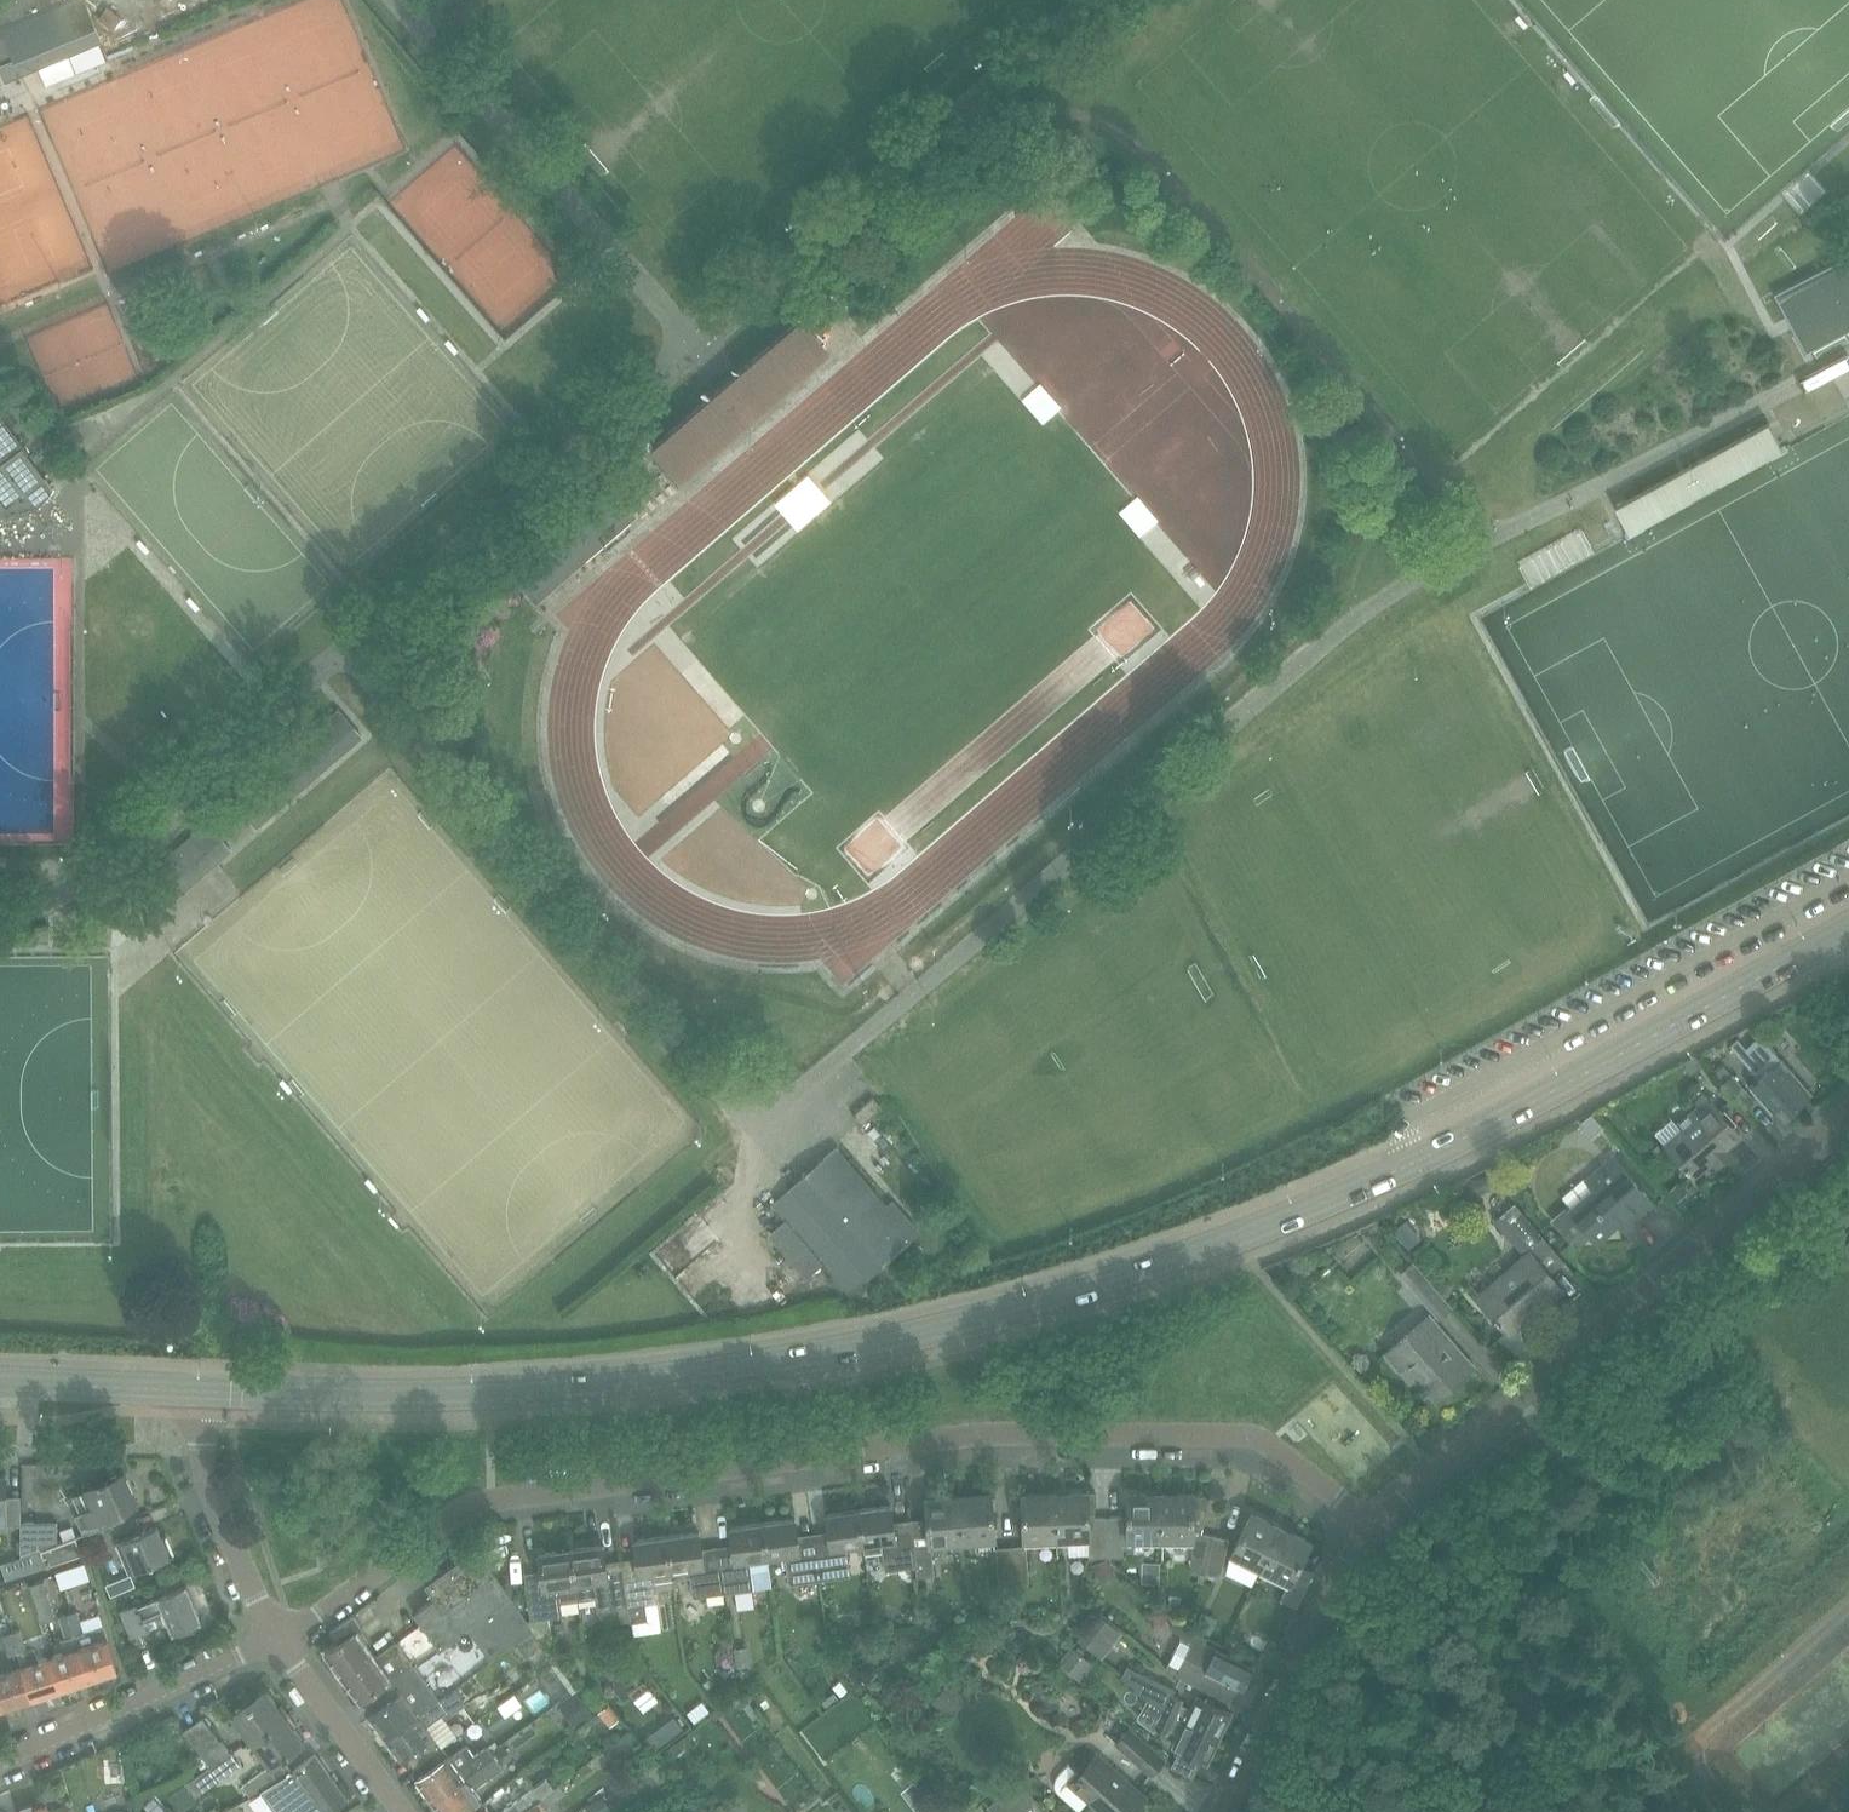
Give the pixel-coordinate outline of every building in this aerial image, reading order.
[(20,0),(0,0),(0,19),(2,25),(1,25),(15,59),(36,67),(101,40),(84,0),(69,0),(67,1),(66,0),(36,0),(22,6),(20,0)] [(1784,293),(1811,345),(1848,325),(1848,259),(1784,293)] [(815,315),(666,445),(687,470),(689,468),(688,468),(751,413),(749,410),(753,407),(769,393),(772,395),(835,341),(837,340),(815,315)] [(1008,385),(1032,414),(1051,398),(1028,370),(1008,385)] [(5,518),(15,516),(25,513),(34,509),(42,503),(49,495),(53,488),(27,453),(28,452),(0,414),(0,517),(5,518)] [(1748,416),(1591,491),(1605,522),(1763,447),(1748,416)] [(1126,526),(1146,510),(1126,486),(1106,503),(1126,526)] [(256,826),(331,762),(308,736),(234,800),(256,826)] [(133,887),(155,913),(230,848),(208,822),(133,887)] [(35,942),(49,942),(49,925),(35,925),(35,942)] [(1742,1057),(1758,1077),(1749,1085),(1772,1111),(1781,1103),(1790,1114),(1812,1093),(1781,1057),(1777,1061),(1773,1056),(1777,1053),(1760,1033),(1751,1041),(1755,1046),(1742,1057)] [(1721,1083),(1744,1109),(1755,1100),(1732,1074),(1721,1083)] [(1701,1111),(1698,1107),(1678,1123),(1682,1128),(1665,1143),(1693,1175),(1720,1152),(1724,1157),(1730,1152),(1726,1147),(1740,1134),(1712,1102),(1701,1111)] [(886,1206),(835,1148),(791,1186),(791,1187),(771,1204),(848,1292),(868,1274),(869,1275),(918,1231),(892,1201),(886,1206)] [(1658,1209),(1613,1157),(1587,1180),(1594,1188),(1556,1221),(1555,1220),(1554,1221),(1572,1242),(1574,1243),(1577,1244),(1580,1243),(1591,1234),(1597,1241),(1628,1214),(1636,1223),(1654,1207),(1656,1210),(1658,1209)] [(1515,1226),(1538,1254),(1550,1243),(1527,1216),(1515,1226)] [(1499,1321),(1510,1334),(1534,1313),(1530,1308),(1556,1285),(1560,1290),(1562,1288),(1529,1251),(1513,1265),(1517,1270),(1483,1299),(1465,1279),(1464,1280),(1493,1315),(1492,1316),(1498,1322),(1499,1321)] [(1401,1273),(1430,1306),(1438,1316),(1450,1306),(1412,1263),(1401,1273)] [(1429,1388),(1437,1396),(1465,1372),(1443,1346),(1449,1341),(1428,1316),(1387,1352),(1400,1367),(1407,1361),(1425,1383),(1420,1388),(1424,1393),(1429,1388)] [(89,1523),(80,1527),(84,1535),(125,1519),(124,1517),(119,1519),(116,1512),(137,1503),(123,1472),(105,1479),(104,1477),(98,1480),(99,1482),(78,1491),(79,1492),(80,1491),(88,1508),(84,1510),(89,1523)] [(1087,1491),(1054,1492),(1056,1542),(1095,1541),(1095,1556),(1110,1556),(1108,1517),(1095,1517),(1094,1491),(1087,1491)] [(991,1492),(958,1495),(963,1546),(995,1543),(993,1516),(991,1492)] [(1056,1542),(1054,1492),(1022,1494),(1023,1518),(1024,1543),(1056,1542)] [(1128,1493),(1128,1516),(1127,1544),(1161,1544),(1162,1493),(1128,1493)] [(1193,1493),(1162,1493),(1161,1544),(1191,1544),(1191,1566),(1192,1566),(1191,1570),(1205,1574),(1214,1535),(1201,1532),(1209,1497),(1193,1493)] [(963,1546),(958,1495),(926,1498),(928,1517),(911,1519),(918,1567),(916,1568),(917,1578),(934,1576),(932,1548),(963,1546)] [(859,1509),(864,1543),(865,1553),(882,1550),(885,1572),(916,1568),(918,1567),(911,1519),(910,1519),(911,1531),(894,1533),(892,1504),(859,1509)] [(864,1543),(859,1509),(826,1514),(830,1542),(815,1545),(820,1580),(850,1576),(846,1545),(864,1543)] [(1252,1512),(1241,1534),(1230,1558),(1259,1572),(1281,1527),(1252,1512)] [(1123,1565),(1122,1516),(1108,1517),(1110,1556),(1110,1564),(1111,1566),(1123,1565)] [(795,1518),(764,1522),(768,1556),(785,1554),(789,1585),(820,1580),(815,1545),(799,1547),(795,1518)] [(41,1549),(40,1521),(20,1522),(21,1556),(41,1549)] [(56,1521),(40,1521),(41,1549),(57,1544),(56,1521)] [(768,1556),(764,1522),(730,1527),(734,1556),(719,1558),(724,1594),(754,1590),(750,1559),(768,1556)] [(157,1525),(134,1535),(116,1542),(121,1556),(128,1553),(135,1571),(174,1555),(166,1535),(161,1537),(157,1525)] [(1310,1541),(1281,1527),(1259,1572),(1287,1586),(1280,1599),(1296,1607),(1314,1571),(1299,1564),(1310,1541)] [(699,1531),(667,1536),(672,1569),(689,1567),(693,1598),(724,1594),(719,1558),(703,1560),(699,1531)] [(1229,1538),(1214,1535),(1205,1574),(1220,1577),(1229,1538)] [(672,1569),(667,1536),(635,1540),(638,1569),(623,1571),(628,1606),(631,1624),(660,1621),(658,1602),(654,1572),(672,1569)] [(76,1538),(57,1544),(41,1549),(46,1565),(81,1553),(76,1538)] [(603,1544),(572,1549),(578,1599),(596,1597),(597,1610),(628,1606),(623,1571),(607,1573),(603,1544)] [(1026,1545),(1013,1546),(1011,1546),(1014,1585),(1029,1584),(1026,1545)] [(1014,1585),(1011,1546),(996,1547),(999,1587),(1014,1585)] [(510,1594),(494,1571),(476,1547),(425,1584),(435,1598),(414,1612),(440,1649),(462,1634),(460,1631),(467,1626),(510,1594)] [(41,1549),(21,1556),(1,1562),(5,1578),(46,1565),(41,1549)] [(578,1599),(572,1549),(539,1553),(543,1582),(526,1585),(531,1619),(562,1615),(560,1602),(578,1599)] [(30,1585),(42,1623),(56,1618),(44,1581),(30,1585)] [(122,1610),(123,1614),(132,1636),(146,1631),(141,1619),(163,1609),(173,1632),(201,1620),(186,1584),(163,1593),(158,1596),(158,1597),(135,1606),(135,1605),(122,1610)] [(531,1628),(510,1594),(467,1626),(491,1660),(531,1628)] [(1083,1599),(1069,1621),(1077,1626),(1072,1634),(1091,1645),(1109,1615),(1083,1599)] [(58,1616),(62,1626),(79,1620),(76,1610),(58,1616)] [(363,1627),(353,1614),(330,1631),(339,1643),(325,1654),(343,1678),(375,1656),(357,1631),(363,1627)] [(1207,1639),(1178,1616),(1170,1625),(1181,1635),(1165,1669),(1213,1692),(1230,1700),(1237,1686),(1242,1688),(1253,1666),(1205,1643),(1207,1639)] [(83,1631),(79,1620),(62,1626),(65,1637),(74,1634),(83,1631)] [(74,1634),(78,1646),(89,1679),(119,1669),(119,1668),(118,1669),(103,1624),(83,1631),(74,1634)] [(1,1634),(5,1645),(23,1639),(19,1628),(1,1634)] [(531,1630),(517,1641),(534,1665),(550,1654),(531,1630)] [(64,1651),(50,1656),(61,1688),(89,1679),(78,1646),(74,1634),(65,1637),(60,1638),(64,1651)] [(1045,1655),(1067,1669),(1078,1651),(1057,1637),(1045,1655)] [(26,1650),(23,1639),(5,1645),(8,1655),(17,1653),(26,1650)] [(395,1640),(375,1656),(343,1678),(360,1701),(367,1696),(370,1700),(393,1684),(415,1668),(404,1652),(395,1640)] [(17,1653),(21,1665),(32,1698),(61,1688),(50,1656),(37,1660),(33,1647),(26,1650),(17,1653)] [(572,1692),(552,1663),(535,1676),(556,1704),(572,1692)] [(0,1672),(0,1695),(4,1707),(32,1698),(21,1665),(0,1672)] [(1175,1689),(1127,1666),(1123,1675),(1149,1700),(1147,1704),(1218,1738),(1230,1712),(1208,1702),(1198,1697),(1192,1710),(1180,1704),(1182,1699),(1173,1695),(1175,1689)] [(415,1668),(393,1684),(370,1700),(378,1710),(370,1716),(386,1738),(437,1700),(428,1687),(415,1668)] [(920,1681),(933,1703),(954,1692),(942,1669),(920,1681)] [(467,1704),(456,1687),(437,1700),(386,1738),(401,1759),(406,1756),(415,1768),(419,1765),(441,1748),(425,1726),(441,1714),(445,1719),(467,1704)] [(268,1691),(233,1716),(234,1717),(252,1741),(285,1716),(268,1692),(269,1692),(268,1691)] [(1218,1738),(1147,1704),(1140,1716),(1155,1729),(1156,1728),(1166,1733),(1169,1728),(1180,1734),(1174,1747),(1179,1749),(1170,1766),(1193,1777),(1201,1760),(1206,1762),(1218,1738)] [(303,1741),(285,1716),(252,1741),(270,1766),(261,1773),(270,1785),(294,1769),(284,1756),(305,1741),(304,1740),(303,1741)] [(219,1741),(202,1718),(184,1731),(207,1762),(229,1751),(221,1740),(219,1741)] [(1116,1743),(1134,1758),(1151,1773),(1164,1759),(1128,1729),(1116,1743)] [(447,1757),(441,1748),(419,1765),(425,1773),(417,1779),(432,1801),(493,1755),(486,1745),(473,1755),(465,1745),(449,1757),(448,1756),(447,1757)] [(239,1764),(229,1751),(207,1762),(220,1779),(239,1764)] [(294,1769),(270,1785),(262,1791),(270,1804),(276,1800),(277,1802),(285,1797),(294,1811),(320,1811),(323,1810),(325,1811),(330,1811),(348,1799),(315,1754),(294,1769)] [(1080,1774),(1069,1764),(1054,1781),(1054,1787),(1060,1794),(1079,1811),(1089,1799),(1103,1811),(1130,1811),(1144,1796),(1126,1780),(1097,1754),(1080,1774)] [(493,1755),(432,1801),(441,1811),(463,1811),(481,1799),(473,1789),(503,1768),(493,1755)] [(990,1811),(993,1811),(1020,1792),(1003,1770),(975,1792),(990,1811)] [(542,1797),(555,1787),(548,1778),(501,1811),(521,1811),(542,1797)] [(903,1790),(904,1791),(909,1798),(918,1811),(934,1811),(929,1804),(919,1790),(915,1782),(914,1782),(904,1790),(903,1790)] [(959,1808),(961,1811),(987,1811),(975,1796),(959,1808)] [(521,1811),(542,1811),(549,1807),(542,1797),(521,1811)] [(18,1811),(49,1811),(46,1803),(18,1811)]
